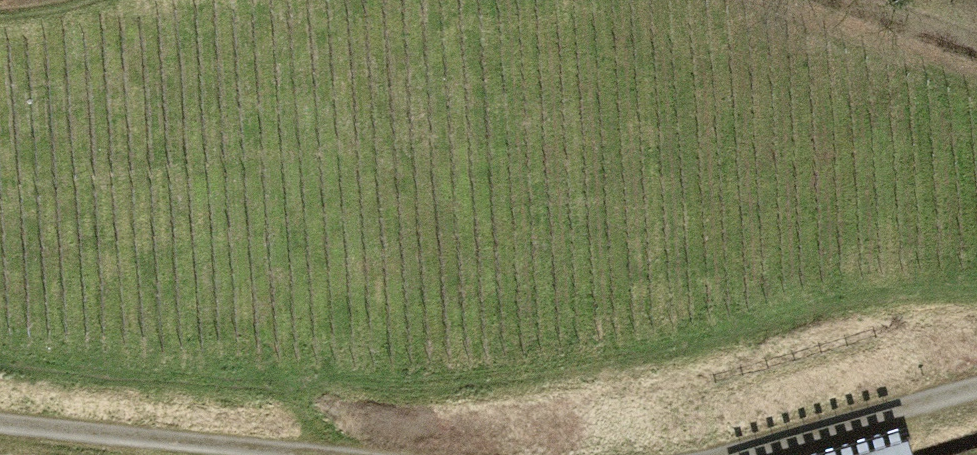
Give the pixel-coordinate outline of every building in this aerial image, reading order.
[(864,454),(912,454),(909,442),(864,454)]
